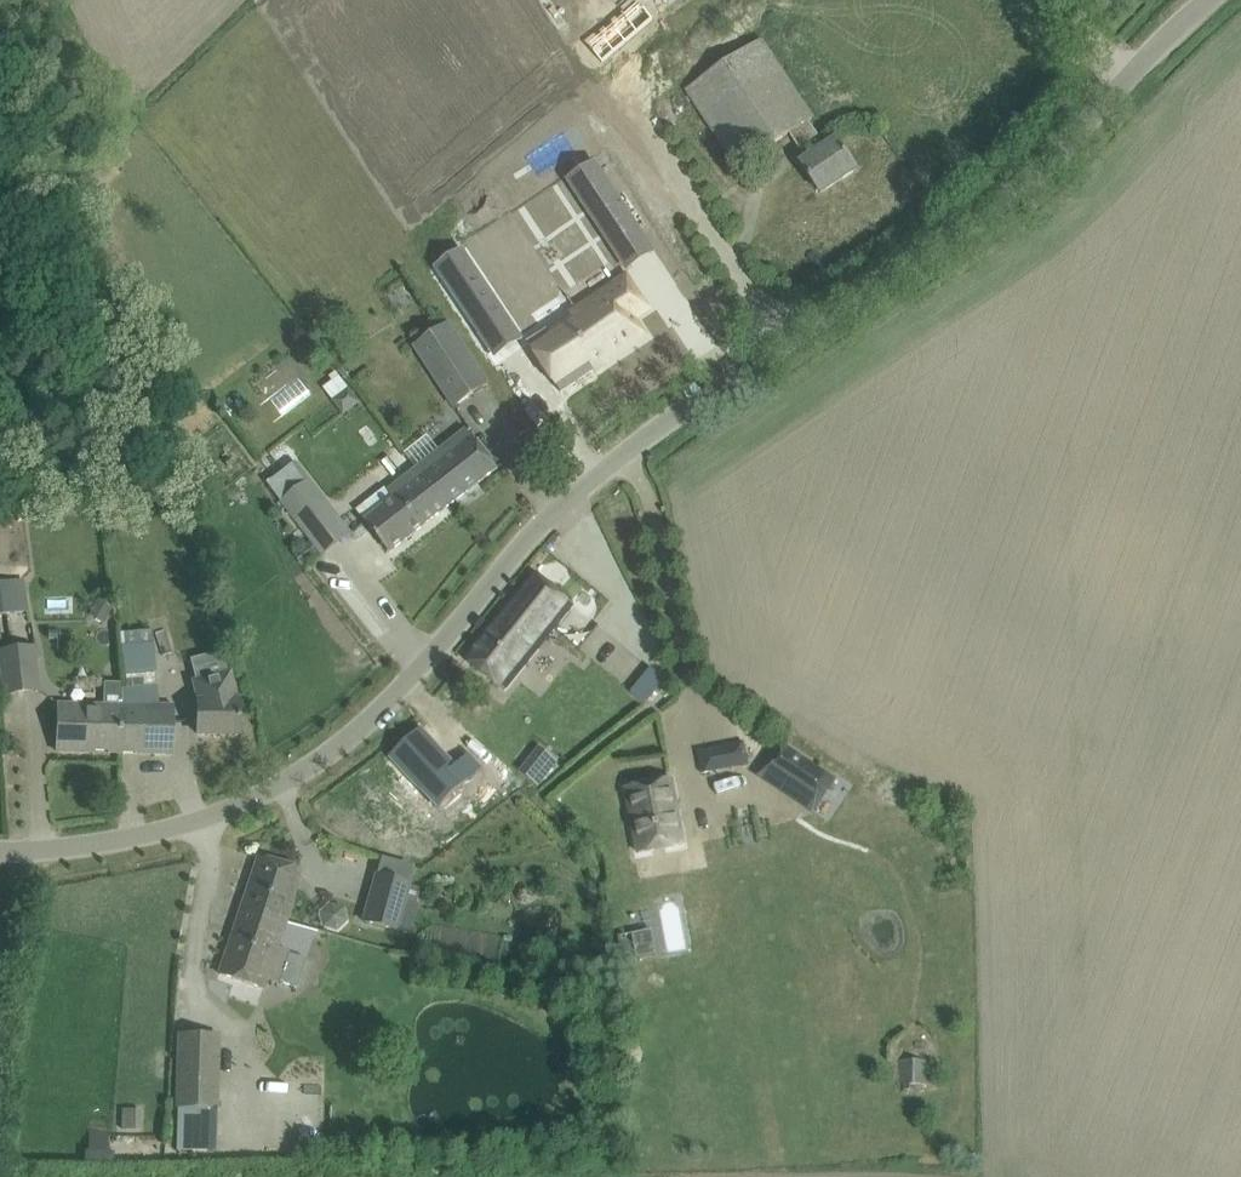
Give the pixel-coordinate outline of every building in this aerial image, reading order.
[(644,96),(743,34),(722,0),(618,0),(591,17),(607,41),(597,47),(620,84),(632,76),(644,96)] [(819,103),(851,87),(853,74),(868,66),(855,64),(857,48),(848,52),(806,48),(808,29),(828,31),(829,18),(808,15),(810,0),(766,0),(819,103)] [(857,169),(844,149),(837,139),(826,147),(808,121),(812,118),(761,42),(688,90),(739,167),(789,133),(807,159),(801,163),(821,193),(857,169)] [(606,182),(586,195),(617,244),(638,230),(606,182)] [(474,269),(450,285),(482,334),(506,317),(474,269)] [(578,311),(610,362),(648,337),(628,308),(643,298),(629,277),(595,300),(599,306),(582,317),(578,311)] [(578,311),(529,344),(561,392),(594,370),(596,372),(610,362),(578,311)] [(448,322),(416,345),(455,406),(489,383),(448,322)] [(303,376),(271,390),(279,408),(311,394),(303,376)] [(451,504),(497,468),(468,429),(416,470),(429,487),(434,483),(451,504)] [(389,552),(451,504),(434,483),(429,487),(416,470),(388,491),(384,486),(356,508),(365,521),(389,552)] [(281,501),(324,557),(356,533),(311,478),(281,501)] [(486,632),(465,658),(505,690),(540,648),(535,644),(543,634),(548,638),(574,606),(534,574),(520,590),(511,601),(489,628),(486,632)] [(28,609),(25,582),(0,584),(0,612),(28,609)] [(104,622),(113,608),(99,599),(90,613),(104,622)] [(5,693),(40,690),(36,644),(1,647),(5,693)] [(238,702),(237,702),(229,673),(193,682),(199,702),(197,702),(197,734),(238,734),(238,702)] [(121,753),(122,706),(58,704),(57,727),(57,752),(94,753),(94,750),(108,750),(108,753),(121,753)] [(172,721),(172,707),(173,705),(122,706),(121,753),(172,754),(172,721)] [(713,745),(697,748),(701,772),(717,770),(713,745)] [(414,755),(393,776),(421,805),(404,822),(417,835),(459,793),(446,780),(442,783),(414,755)] [(805,757),(781,793),(811,813),(836,777),(805,757)] [(672,779),(627,788),(639,853),(684,845),(672,779)] [(285,922),(293,893),(300,869),(258,858),(251,877),(254,878),(250,891),(247,890),(242,907),(285,922)] [(377,875),(363,921),(396,931),(409,884),(408,884),(377,875)] [(344,908),(330,904),(320,914),(323,928),(337,932),(347,922),(344,908)] [(276,949),(285,922),(242,907),(221,969),(264,984),(266,980),(278,984),(279,980),(296,985),(305,958),(288,953),(276,949)] [(641,953),(660,951),(657,930),(638,932),(641,953)] [(219,1110),(222,1034),(178,1033),(175,1107),(219,1110)] [(928,1059),(899,1060),(899,1085),(928,1084),(928,1059)] [(125,1129),(142,1128),(142,1108),(124,1109),(125,1129)] [(116,1162),(116,1150),(90,1149),(89,1161),(116,1162)]
